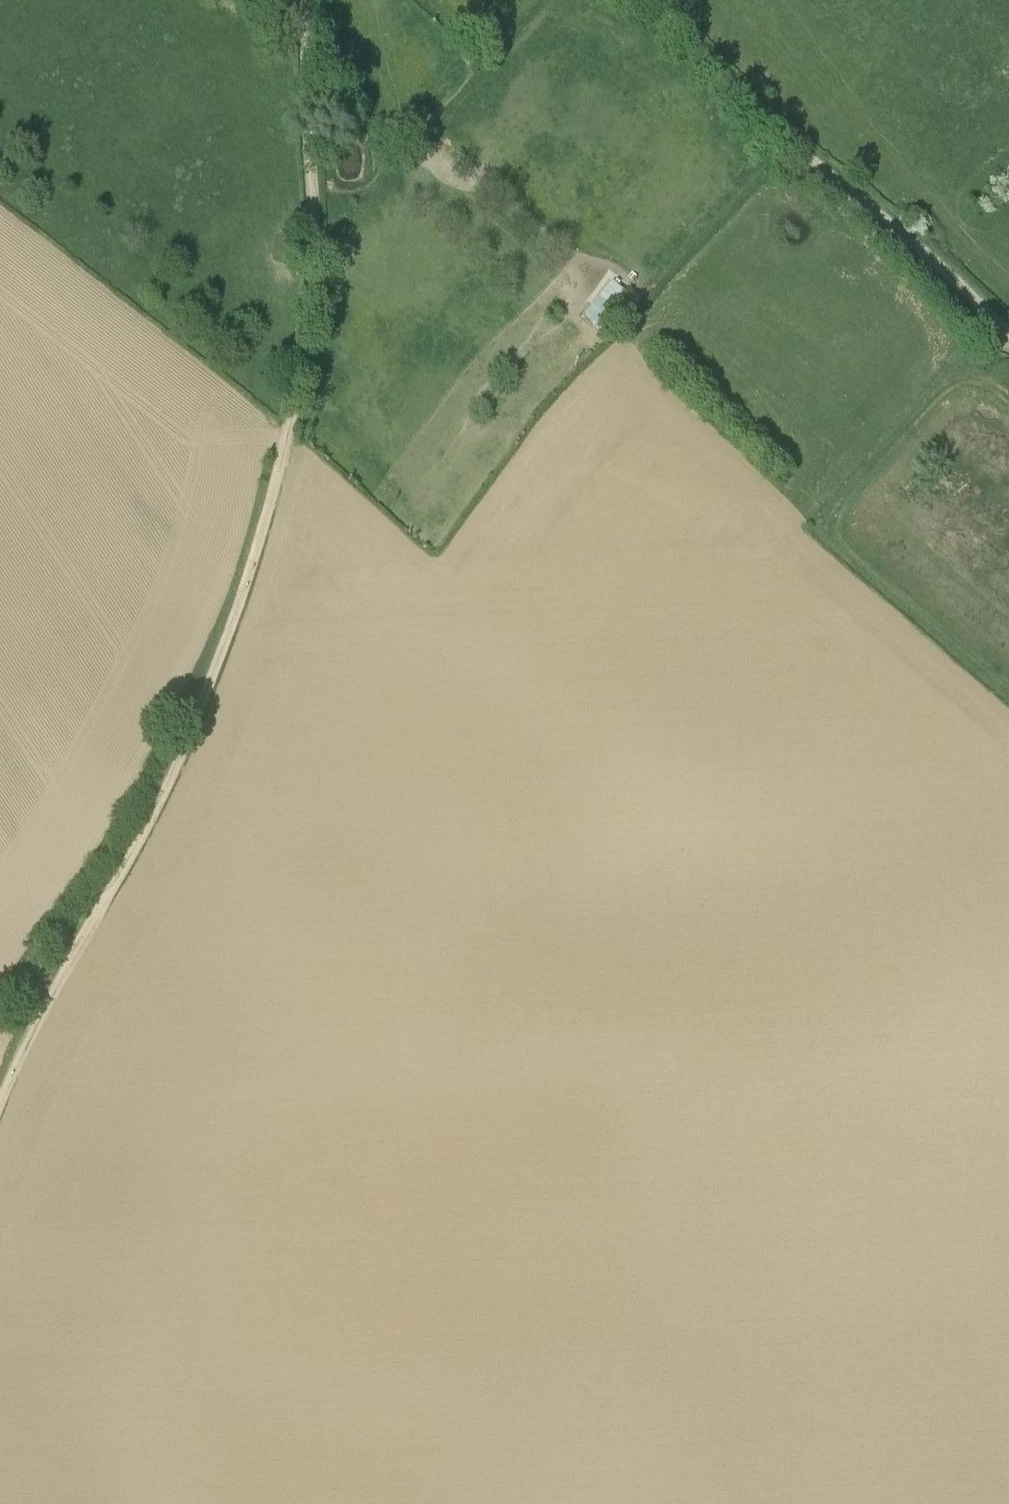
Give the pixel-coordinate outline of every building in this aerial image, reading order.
[(605,328),(632,292),(614,279),(587,315),(605,328)]
